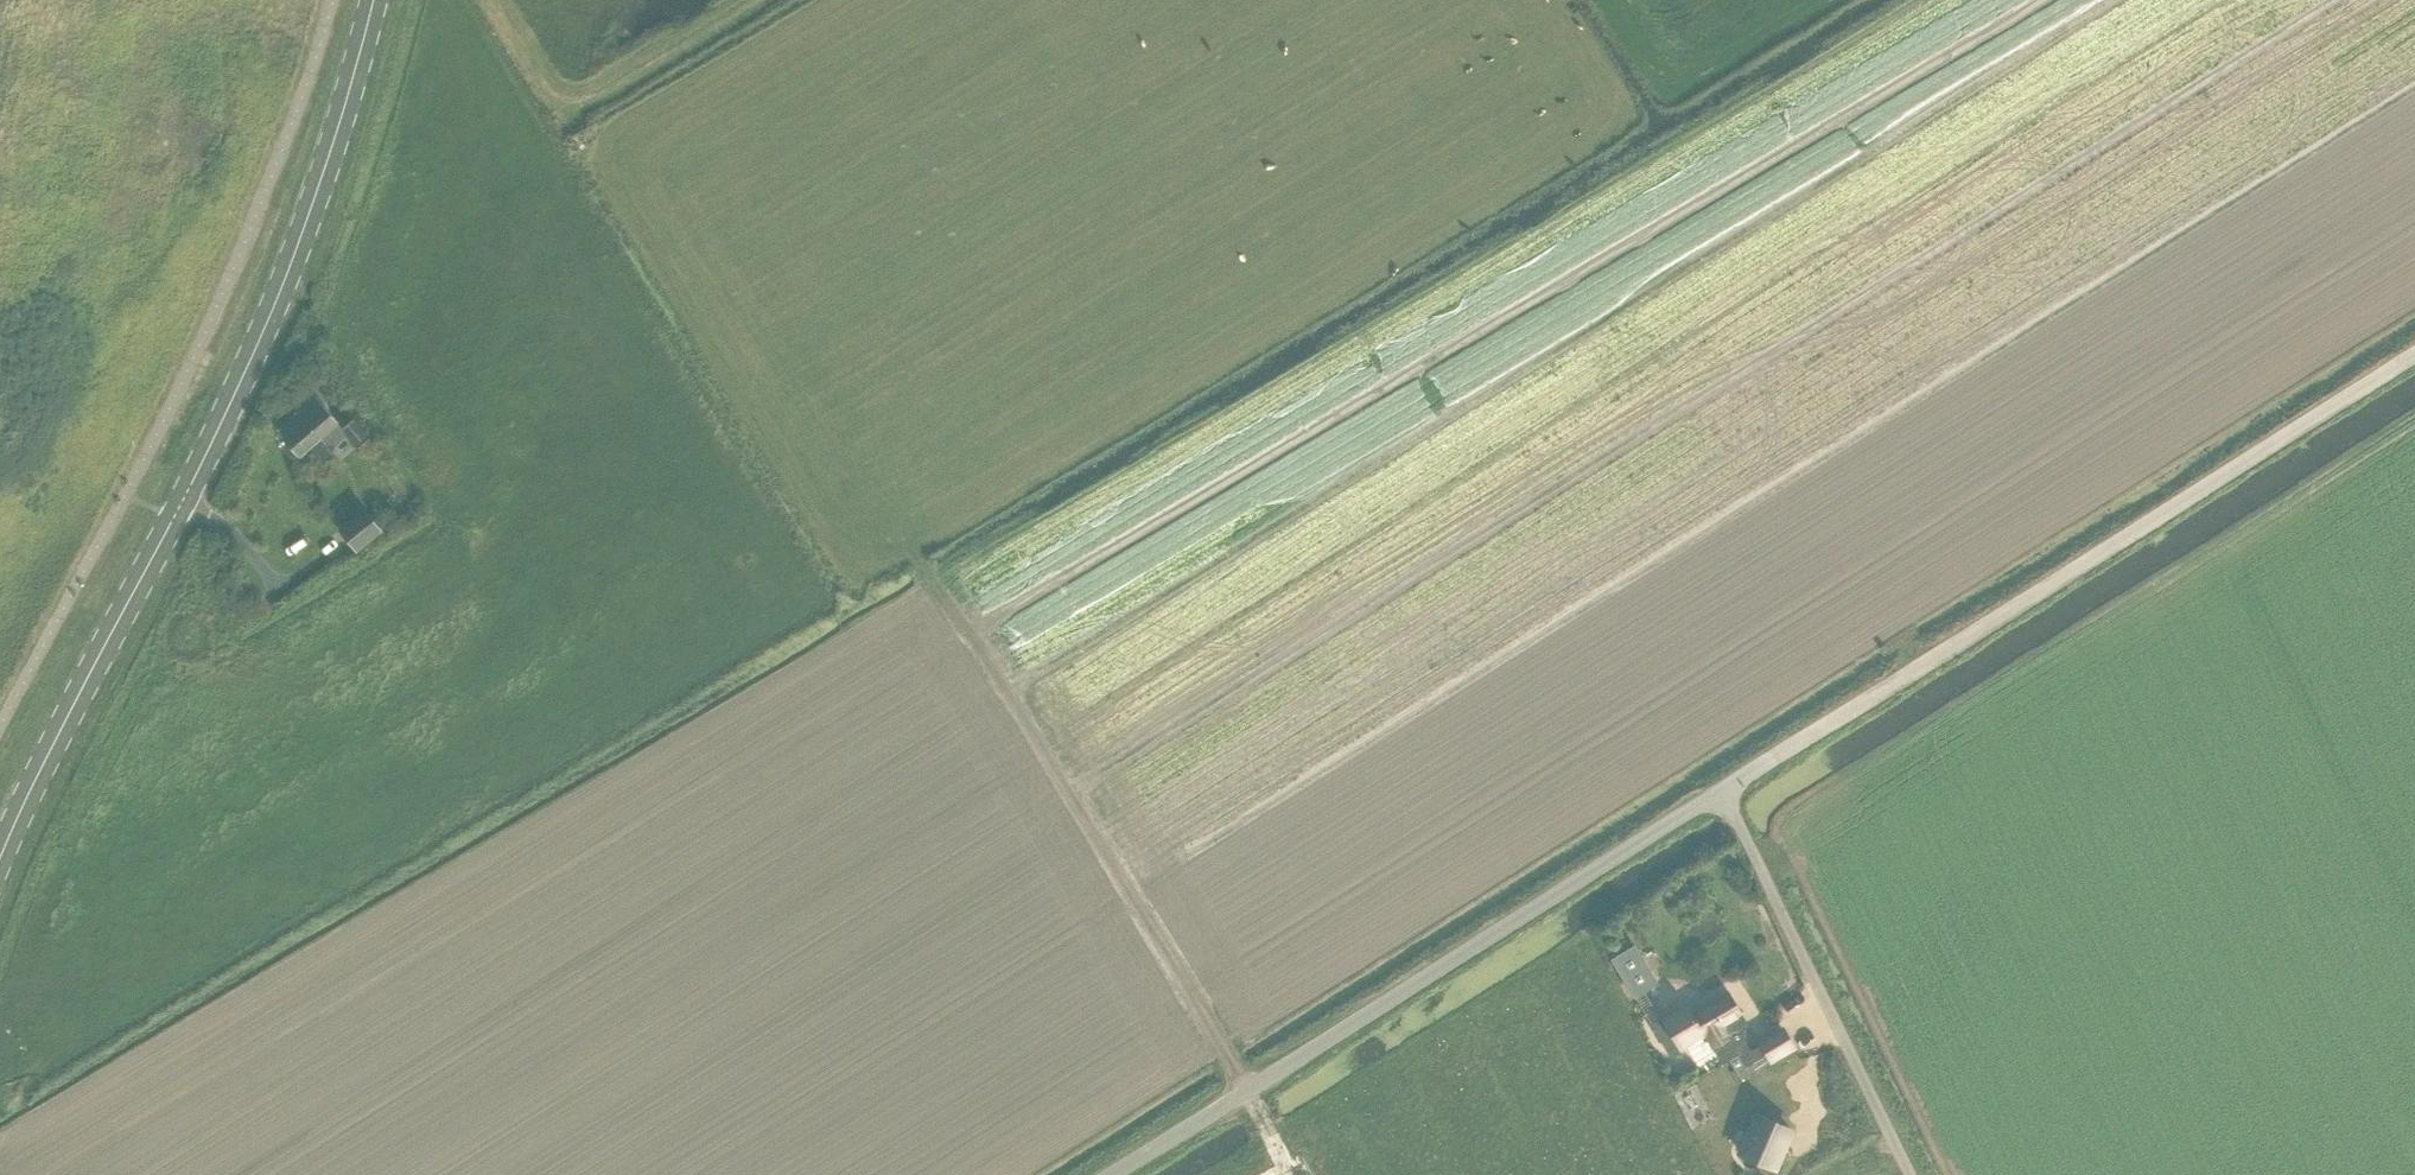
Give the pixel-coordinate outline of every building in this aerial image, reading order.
[(332,451),(347,437),(341,429),(342,428),(316,397),(278,429),(300,458),(321,440),(332,451)] [(341,429),(347,437),(356,449),(370,438),(354,418),(342,428),(341,429)] [(366,512),(341,534),(357,554),(383,532),(366,512)] [(1641,955),(1616,970),(1629,992),(1631,991),(1637,1002),(1661,987),(1641,955)] [(1687,1008),(1661,1023),(1678,1051),(1704,1036),(1712,1049),(1721,1065),(1723,1064),(1726,1068),(1745,1065),(1745,1067),(1757,1060),(1766,1055),(1760,1044),(1751,1050),(1746,1041),(1748,1039),(1743,1031),(1750,1027),(1729,992),(1691,1014),(1687,1008)] [(1758,1116),(1741,1152),(1775,1168),(1791,1131),(1758,1116)]
